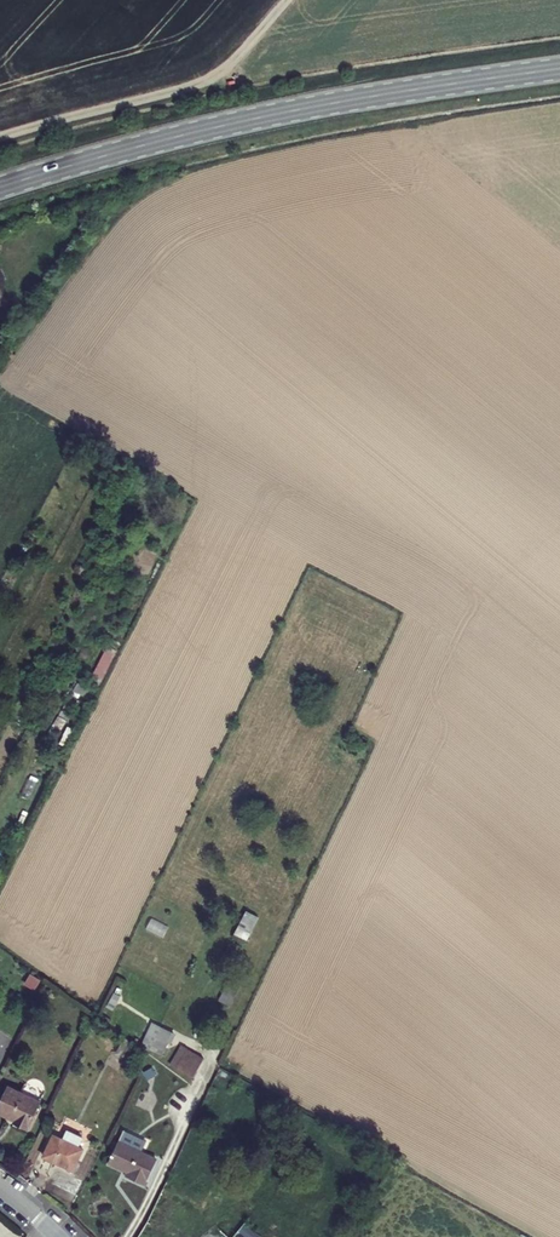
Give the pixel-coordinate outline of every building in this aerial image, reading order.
[(245,908),(234,931),(248,937),(259,914),(245,908)] [(225,981),(220,1000),(232,1003),(237,984),(225,981)] [(141,1046),(163,1053),(171,1028),(149,1021),(141,1046)] [(193,1075),(202,1054),(178,1044),(169,1065),(193,1075)] [(8,1086),(0,1102),(0,1113),(16,1120),(15,1122),(27,1128),(40,1102),(8,1086)] [(64,1140),(80,1147),(83,1140),(67,1133),(64,1140)] [(80,1147),(64,1140),(53,1136),(44,1157),(73,1170),(82,1149),(80,1147)] [(156,1159),(118,1140),(108,1161),(128,1171),(126,1175),(145,1184),(156,1159)]
